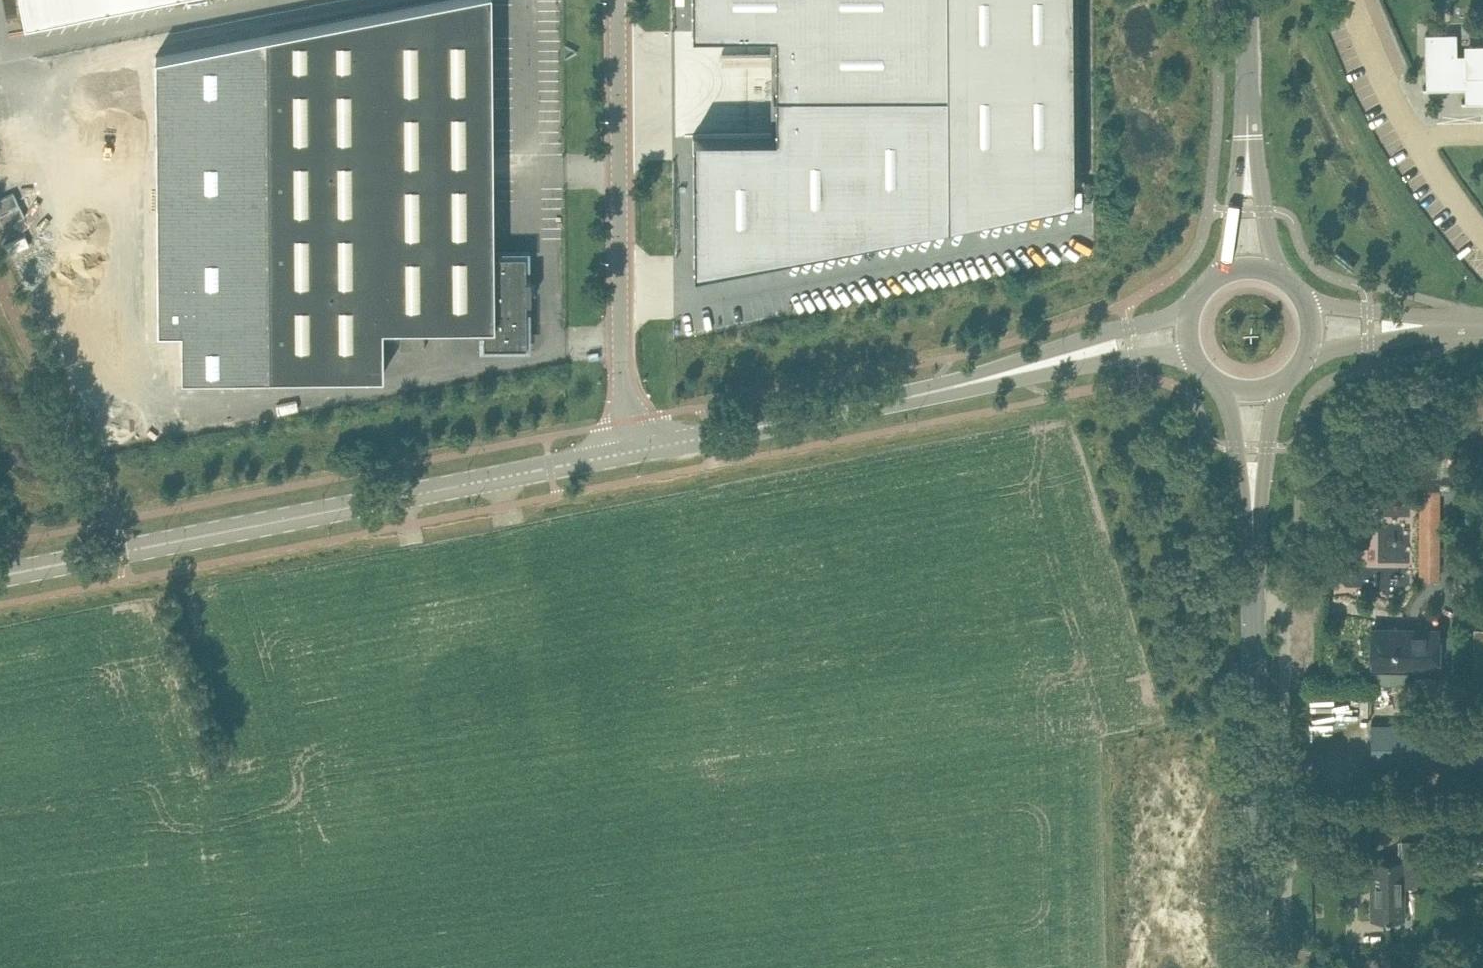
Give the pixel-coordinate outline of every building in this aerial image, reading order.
[(26,19),(125,0),(22,0),(26,19)] [(526,252),(495,253),(492,0),(433,0),(267,32),(270,374),(384,373),(384,325),(484,324),(484,344),(527,344),(526,299),(531,299),(531,276),(526,277),(526,252)] [(692,273),(1072,195),(1072,0),(692,0),(692,33),(773,33),(773,135),(692,135),(692,273)] [(1426,86),(1423,87),(1423,89),(1465,88),(1465,100),(1462,100),(1462,102),(1482,102),(1482,53),(1457,54),(1456,32),(1425,33),(1426,86)] [(86,73),(105,74),(106,64),(86,64),(86,73)] [(1396,476),(1386,476),(1386,487),(1395,487),(1395,477),(1396,476)] [(1439,487),(1417,487),(1417,579),(1438,579),(1439,487)] [(1438,664),(1438,632),(1438,627),(1414,627),(1377,627),(1372,627),(1371,663),(1438,664)] [(1372,723),(1371,765),(1482,766),(1482,724),(1372,723)] [(1444,857),(1443,839),(1401,840),(1401,857),(1444,857)] [(1372,917),(1385,917),(1385,919),(1403,919),(1403,861),(1372,861),(1372,917)]
